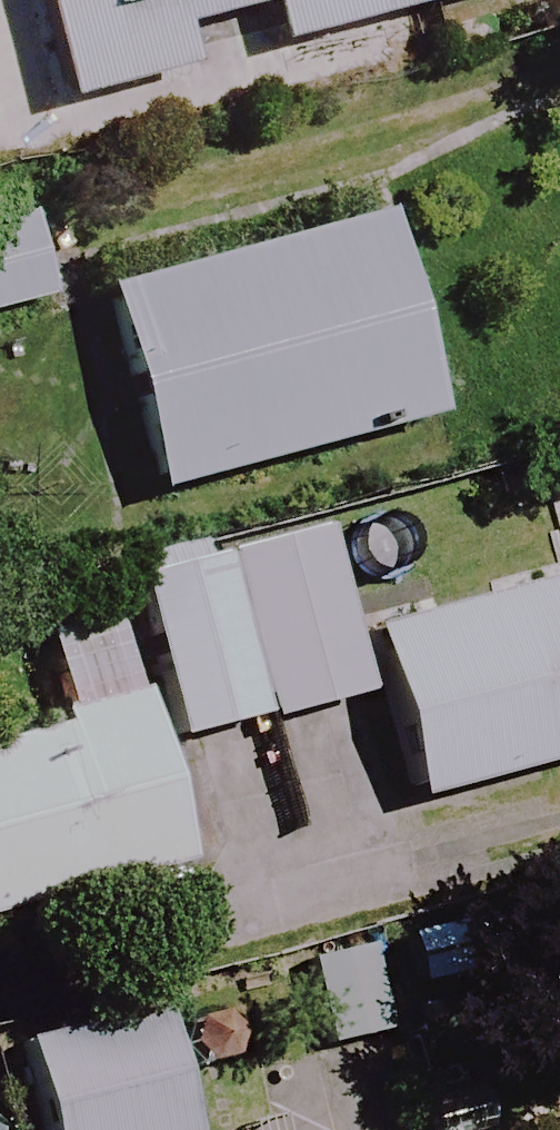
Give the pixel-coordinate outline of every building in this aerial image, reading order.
[(56,111),(184,77),(175,40),(259,18),(268,55),(411,17),(407,0),(27,0),(56,111)] [(411,17),(475,0),(407,0),(411,17)] [(26,222),(0,229),(0,320),(47,308),(26,222)] [(382,229),(95,301),(146,506),(433,434),(382,229)] [(320,528),(125,572),(164,746),(359,702),(320,528)] [(401,812),(559,769),(559,584),(355,639),(401,812)] [(108,610),(40,627),(66,733),(0,750),(0,918),(173,876),(108,610)] [(357,950),(297,963),(318,1062),(378,1049),(357,950)] [(19,1050),(42,1129),(192,1129),(159,1011),(19,1050)]
